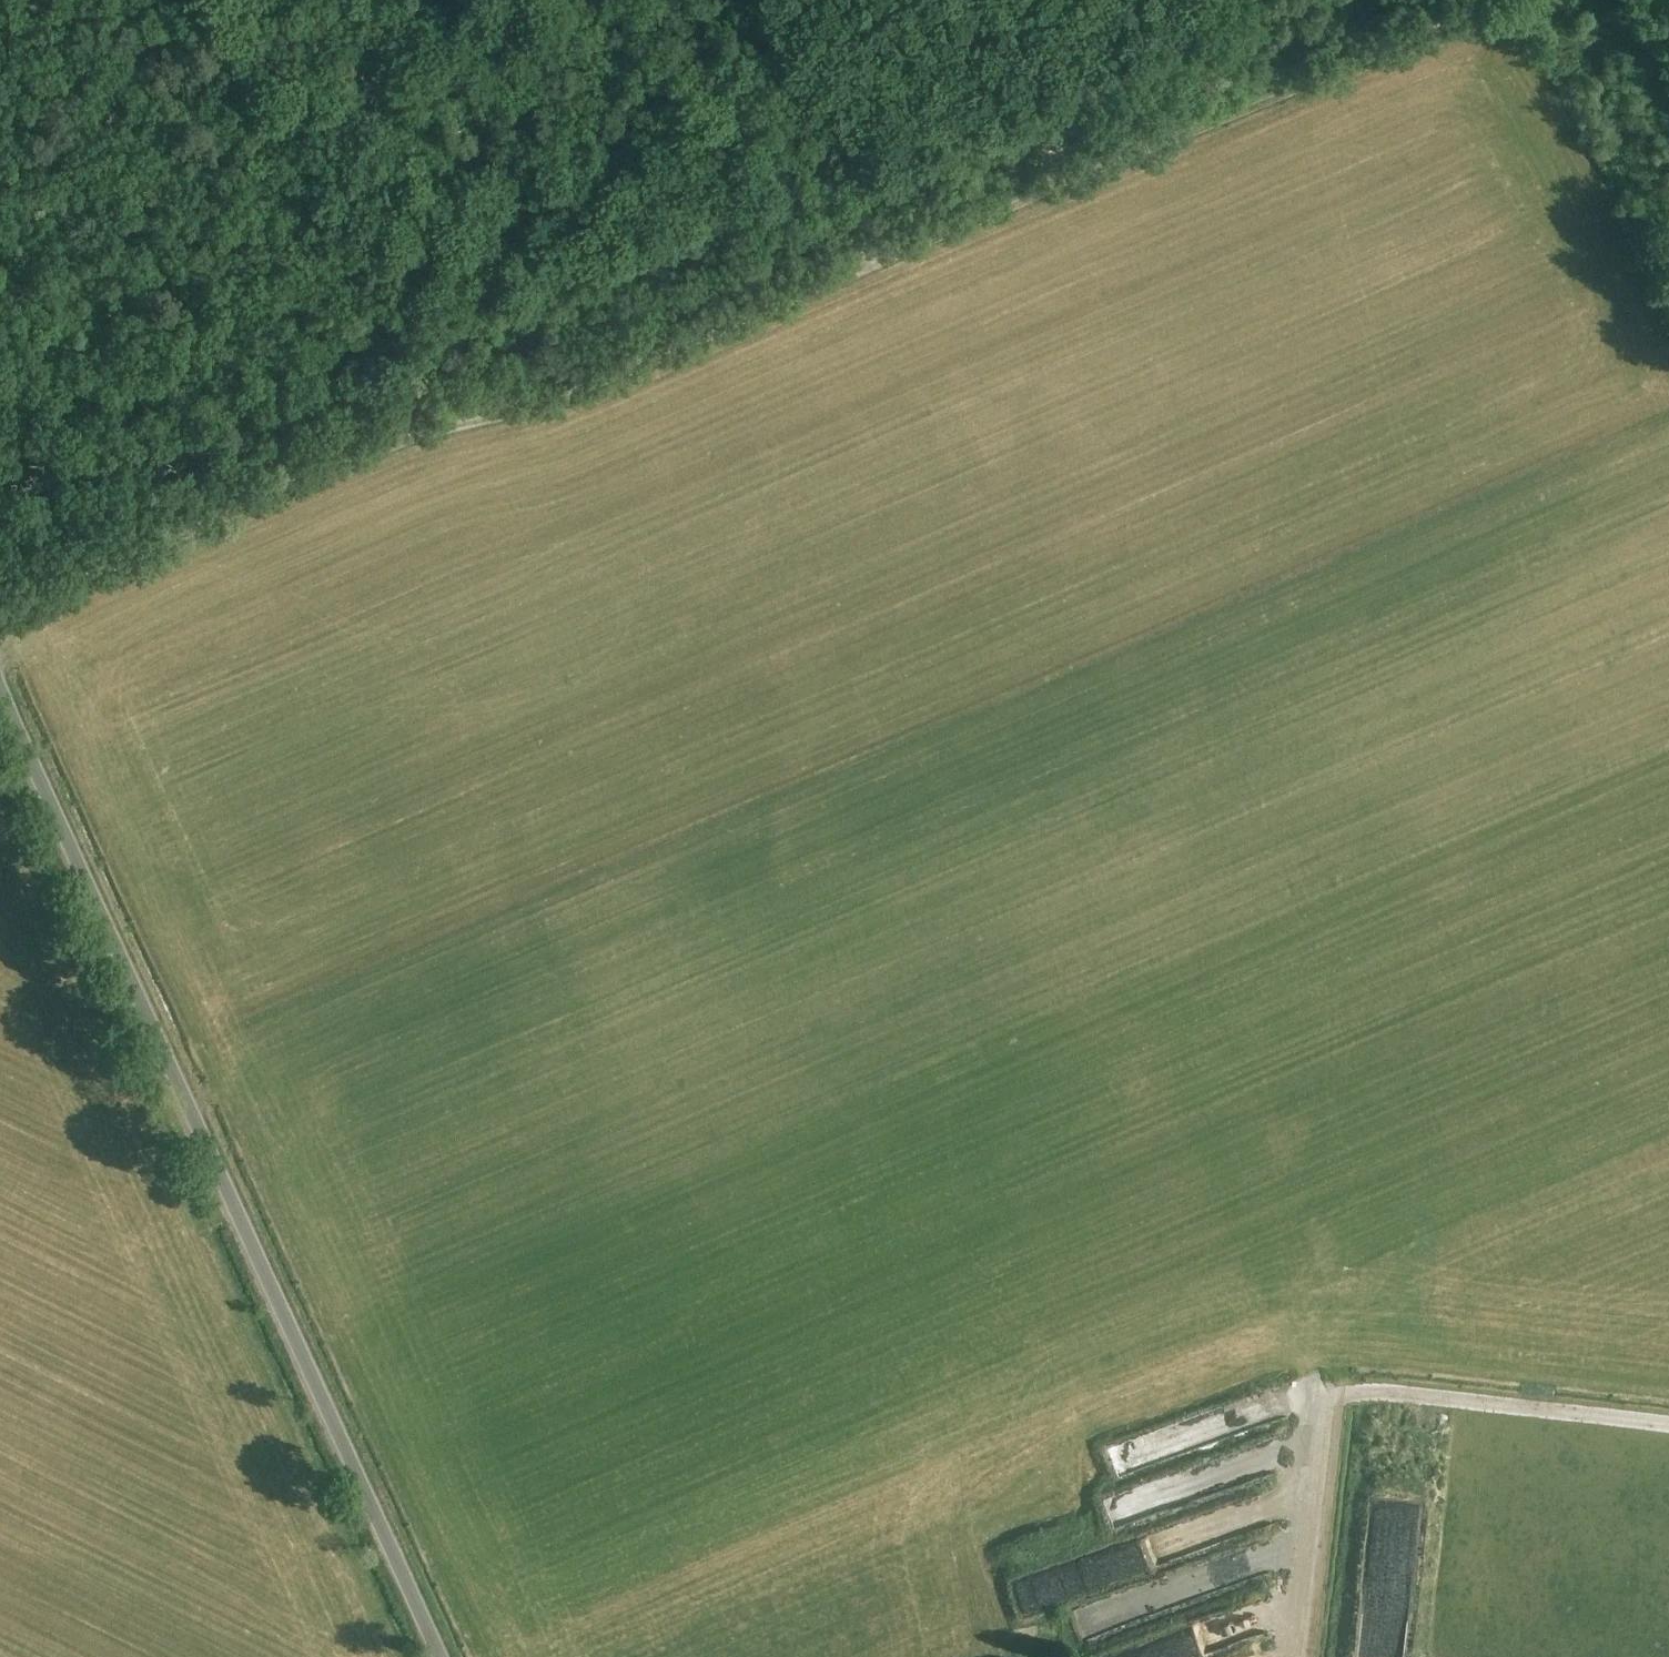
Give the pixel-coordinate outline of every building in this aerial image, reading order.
[(1195,1443),(1187,1418),(1109,1443),(1122,1484),(1136,1479),(1131,1463),(1195,1443)] [(1146,1504),(1142,1482),(1099,1490),(1103,1512),(1146,1504)]
